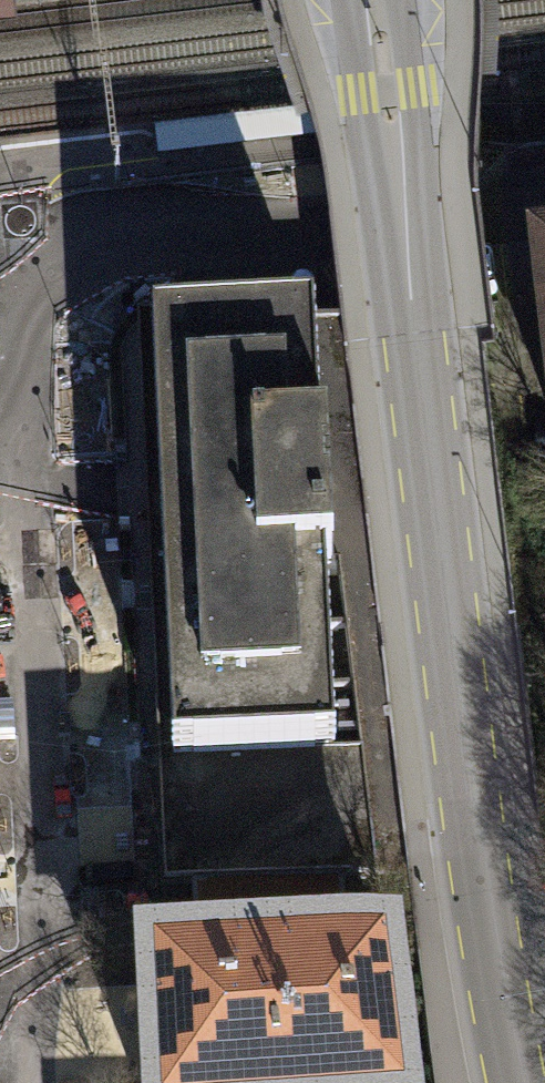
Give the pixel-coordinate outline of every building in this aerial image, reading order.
[(12,11),(10,0),(0,0),(0,13),(12,11)] [(520,264),(540,447),(544,447),(544,262),(520,264)] [(165,885),(198,883),(340,876),(377,875),(363,751),(334,752),(314,327),(313,310),(137,316),(149,555),(159,784),(165,885)] [(155,1082),(403,1082),(388,952),(344,955),(340,876),(198,883),(202,964),(171,966),(149,967),(155,1082)]
